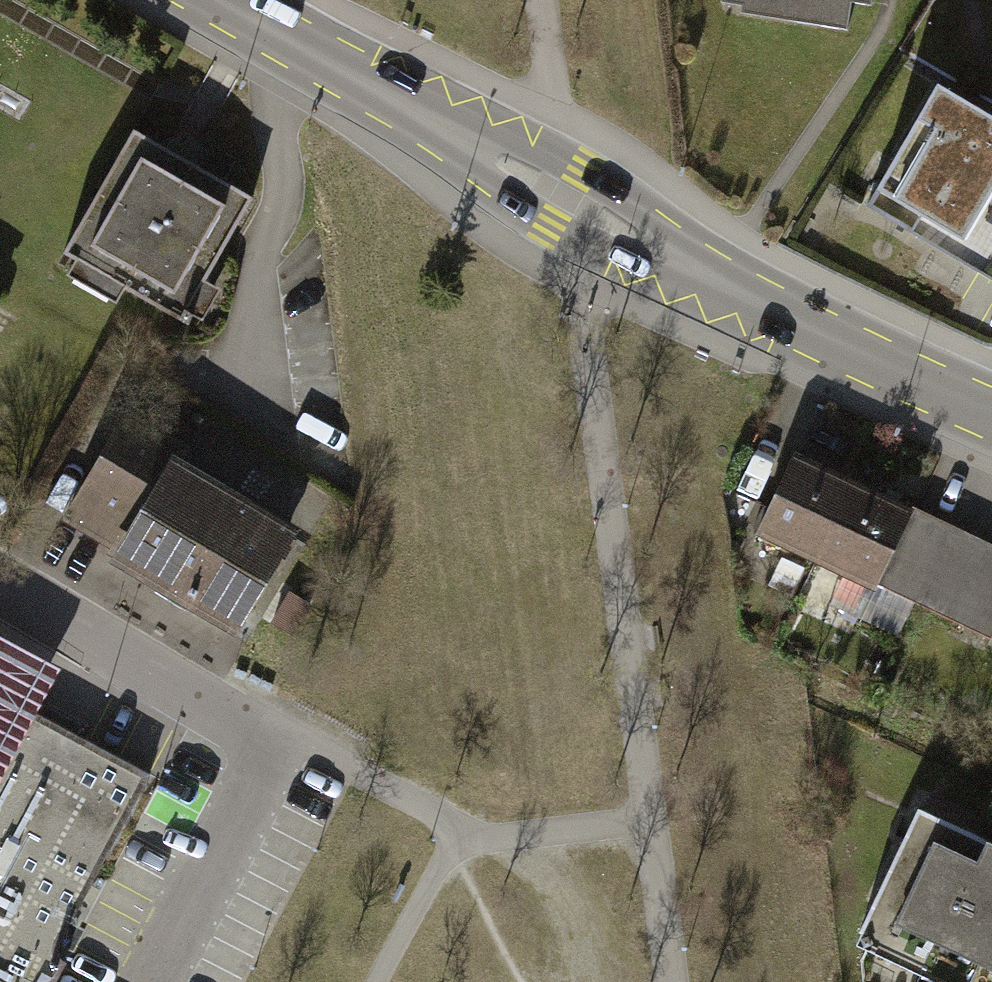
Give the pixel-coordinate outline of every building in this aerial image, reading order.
[(739,2),(737,14),(843,31),(848,3),(870,7),(872,0),(729,0),(739,2)] [(934,77),(875,178),(920,205),(910,220),(990,267),(991,263),(991,111),(934,77)] [(138,145),(63,271),(173,336),(247,211),(138,145)] [(55,542),(227,643),(287,542),(115,441),(55,542)] [(753,543),(813,570),(847,496),(787,469),(753,543)] [(813,570),(873,598),(907,524),(847,496),(813,570)] [(986,650),(991,637),(991,563),(907,524),(873,598),(986,650)] [(161,781),(0,694),(0,981),(52,981),(161,781)] [(904,981),(991,981),(991,860),(910,821),(846,954),(904,981)]
